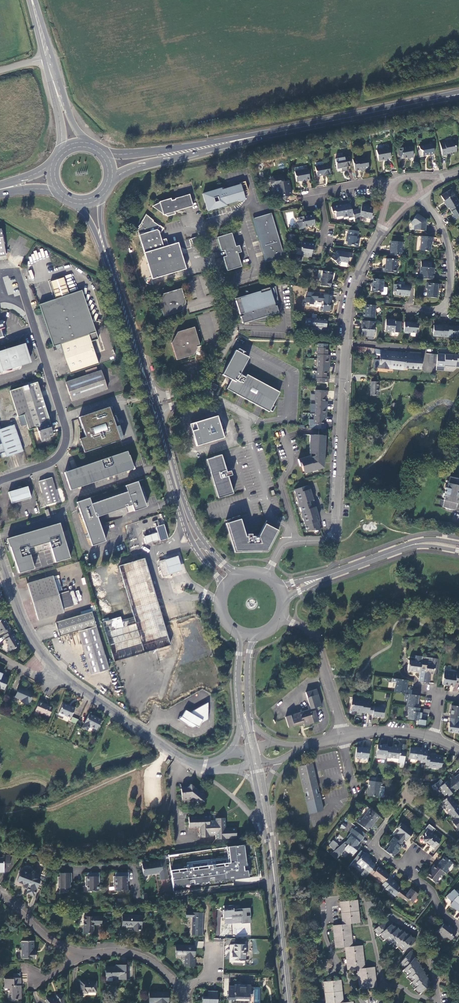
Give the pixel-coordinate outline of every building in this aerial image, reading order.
[(445,143),(440,144),(442,156),(447,156),(447,153),(457,152),(456,146),(454,146),(453,142),(445,143)] [(434,154),(432,144),(419,147),(420,150),(422,151),(423,156),(434,154)] [(398,149),(399,154),(402,154),(403,159),(410,158),(414,158),(411,146),(398,149)] [(378,162),(383,161),(384,160),(387,159),(391,158),(389,148),(376,151),(378,162)] [(348,157),(335,159),(337,169),(350,166),(348,157)] [(353,159),(355,171),(360,170),(362,169),(368,168),(366,157),(358,159),(358,158),(353,159)] [(326,174),(329,174),(327,164),(316,166),(317,176),(323,175),(326,174)] [(297,182),(302,181),(305,180),(309,179),(308,169),(303,170),(295,171),(297,182)] [(274,187),(276,187),(278,187),(279,192),(277,193),(278,199),(281,198),(285,201),(288,197),(291,196),(290,191),(289,191),(288,186),(289,186),(288,183),(287,182),(287,181),(284,182),(282,175),(272,177),(270,181),(271,185),(274,187)] [(240,185),(227,188),(221,190),(221,188),(203,194),(208,211),(226,205),(226,204),(238,200),(239,201),(245,199),(242,192),(248,190),(246,184),(240,185)] [(445,205),(448,209),(449,208),(458,202),(451,190),(441,196),(446,204),(445,205)] [(189,194),(177,197),(177,198),(175,199),(171,200),(171,198),(159,202),(160,203),(152,207),(156,211),(167,216),(175,214),(175,211),(180,210),(193,206),(190,196),(189,194)] [(458,202),(449,208),(453,215),(452,216),(455,220),(458,218),(458,203),(458,202)] [(343,217),(353,215),(352,211),(350,203),(341,204),(341,206),(339,207),(339,205),(331,207),(332,212),(334,211),(335,216),(342,215),(343,217)] [(353,215),(355,219),(360,218),(360,216),(370,219),(373,209),(368,208),(369,206),(362,204),(361,208),(352,211),(353,215)] [(284,255),(271,213),(254,218),(264,251),(266,250),(269,260),(284,255)] [(414,230),(424,231),(424,230),(425,229),(425,227),(425,226),(425,220),(416,214),(411,223),(415,225),(414,230)] [(313,215),(298,217),(299,223),(297,223),(299,229),(303,228),(303,227),(315,225),(313,215)] [(148,218),(145,219),(142,223),(142,222),(138,226),(139,227),(138,229),(139,235),(144,253),(152,279),(186,269),(178,242),(168,245),(166,239),(161,240),(159,231),(161,227),(159,226),(160,226),(148,218)] [(356,231),(347,230),(347,235),(345,236),(344,241),(346,241),(345,244),(356,246),(357,239),(355,239),(356,231)] [(231,233),(217,237),(221,251),(224,250),(226,256),(223,257),(227,271),(241,266),(237,253),(241,252),(239,246),(235,247),(231,233)] [(432,237),(420,236),(420,250),(430,251),(431,242),(432,237)] [(311,257),(312,252),(312,250),(313,250),(314,244),(301,242),(300,248),(301,248),(300,255),(311,257)] [(391,242),(390,255),(402,256),(402,251),(401,251),(402,242),(391,242)] [(339,265),(341,262),(347,263),(348,258),(349,259),(349,258),(351,258),(352,253),(344,252),(343,252),(336,251),(331,259),(339,265)] [(396,260),(386,259),(385,268),(382,268),(382,272),(396,273),(397,269),(396,268),(396,260)] [(420,279),(432,280),(433,270),(430,270),(430,268),(431,262),(420,261),(419,274),(420,275),(420,279)] [(321,281),(320,286),(330,287),(331,279),(332,279),(333,272),(323,271),(321,281)] [(70,374),(98,364),(91,341),(98,339),(81,290),(68,294),(63,277),(49,282),(55,299),(39,305),(53,346),(59,344),(70,374)] [(373,279),(372,283),(372,286),(371,286),(371,292),(381,292),(382,292),(383,287),(383,280),(373,279)] [(436,298),(437,288),(440,288),(440,284),(426,283),(425,287),(427,289),(426,297),(436,298)] [(394,285),(394,290),(396,290),(395,292),(395,295),(409,296),(409,292),(408,290),(408,285),(394,285)] [(259,291),(234,299),(239,314),(241,314),(242,316),(240,317),(242,324),(250,321),(250,322),(267,319),(267,316),(278,312),(276,306),(274,306),(274,304),(277,303),(275,286),(263,290),(264,293),(260,293),(259,291)] [(185,302),(181,288),(162,294),(159,301),(163,316),(182,310),(185,302)] [(318,293),(307,292),(307,297),(305,297),(305,302),(308,303),(308,304),(313,304),(314,300),(323,301),(322,310),(330,311),(330,300),(331,300),(332,295),(324,294),(323,296),(318,295),(318,293)] [(374,318),(375,306),(365,305),(364,312),(363,312),(362,317),(374,318)] [(326,319),(306,317),(305,327),(310,327),(310,329),(326,331),(326,319)] [(399,333),(400,322),(394,321),(390,320),(385,319),(384,332),(399,333)] [(374,322),(361,321),(361,326),(362,326),(361,335),(373,336),(374,322)] [(404,323),(403,333),(409,334),(410,333),(415,333),(416,329),(417,330),(418,324),(404,323)] [(432,336),(446,337),(447,326),(443,325),(443,326),(433,326),(432,336)] [(458,336),(458,327),(447,326),(446,337),(458,338),(458,336)] [(195,327),(177,332),(171,343),(176,360),(194,355),(197,349),(199,345),(195,327)] [(318,359),(330,359),(330,355),(327,355),(328,348),(327,348),(327,344),(318,344),(318,348),(317,359),(318,359)] [(0,353),(0,366),(1,370),(4,371),(5,371),(6,371),(9,371),(10,370),(10,368),(29,362),(23,345),(0,353)] [(280,392),(247,375),(246,377),(240,374),(249,357),(235,349),(221,373),(231,379),(228,384),(226,388),(242,397),(260,407),(269,412),(280,392)] [(380,354),(379,368),(388,369),(388,368),(404,370),(404,368),(421,369),(422,358),(420,358),(421,353),(407,352),(381,350),(380,354)] [(330,359),(318,359),(317,371),(326,372),(329,372),(329,368),(328,368),(328,364),(329,364),(330,359)] [(101,371),(65,383),(71,401),(107,389),(101,371)] [(317,371),(316,382),(328,383),(329,378),(326,378),(326,372),(317,371)] [(29,431),(37,428),(50,424),(51,424),(38,382),(13,389),(21,416),(18,417),(21,426),(27,425),(29,431)] [(21,416),(13,389),(9,390),(18,417),(21,416)] [(328,391),(315,390),(315,401),(316,401),(325,402),(325,395),(328,395),(328,391)] [(325,402),(316,401),(315,413),(327,414),(327,409),(326,409),(326,406),(327,406),(327,402),(325,402)] [(109,405),(79,416),(85,436),(79,438),(83,452),(120,439),(109,405)] [(315,413),(314,413),(314,420),(309,419),(309,428),(325,429),(325,424),(323,424),(324,418),(326,418),(327,414),(315,413)] [(216,415),(188,423),(195,446),(223,438),(216,415)] [(50,424),(37,428),(42,442),(49,440),(48,436),(53,434),(50,424)] [(0,459),(23,452),(14,425),(1,429),(0,426),(0,459)] [(314,435),(310,435),(309,443),(311,443),(311,450),(310,450),(309,454),(311,454),(311,457),(310,458),(309,456),(298,459),(300,466),(301,466),(303,471),(313,469),(313,471),(321,468),(323,467),(324,450),(322,450),(323,443),(325,444),(325,436),(321,436),(321,435),(314,435)] [(70,490),(134,469),(129,455),(127,451),(64,472),(70,490)] [(226,472),(221,454),(206,459),(217,498),(232,493),(227,476),(231,475),(230,470),(226,472)] [(443,507),(447,508),(447,509),(451,510),(451,509),(455,510),(456,507),(457,503),(458,503),(458,498),(458,478),(454,476),(454,477),(450,476),(449,483),(448,483),(444,500),(443,507)] [(58,501),(51,477),(39,481),(46,505),(58,501)] [(105,541),(97,517),(98,516),(132,505),(134,511),(146,507),(137,482),(125,486),(127,492),(91,504),(89,498),(77,502),(91,545),(105,541)] [(310,531),(320,530),(319,522),(320,521),(315,506),(314,507),(312,500),(313,500),(309,485),(294,490),(295,494),(297,494),(297,496),(296,497),(298,504),(299,504),(300,507),(299,507),(302,515),(303,515),(304,518),(303,518),(305,527),(307,526),(308,530),(310,530),(310,531)] [(31,498),(27,486),(21,488),(20,486),(18,487),(19,489),(8,492),(11,503),(31,498)] [(234,553),(267,552),(278,531),(271,528),(273,525),(266,521),(258,536),(251,537),(251,534),(247,534),(247,537),(245,537),(239,516),(231,518),(232,522),(225,524),(234,553)] [(59,523),(7,539),(9,547),(10,547),(19,573),(34,569),(30,555),(51,548),(55,562),(70,558),(59,523)] [(157,533),(144,537),(146,545),(168,538),(164,524),(156,527),(157,533)] [(169,573),(170,574),(182,570),(177,556),(165,560),(169,573)] [(144,559),(119,566),(134,617),(121,621),(120,617),(103,622),(114,661),(170,645),(144,559)] [(159,562),(162,575),(169,573),(165,560),(159,562)] [(59,594),(53,576),(28,583),(38,620),(64,612),(63,609),(59,594)] [(74,605),(78,603),(73,590),(69,592),(74,605)] [(69,591),(59,594),(63,609),(73,606),(69,591)] [(78,631),(96,626),(92,611),(56,623),(60,637),(78,631)] [(12,631),(4,618),(0,621),(0,629),(2,633),(4,632),(6,635),(12,631)] [(109,670),(96,626),(78,631),(91,675),(109,670)] [(21,646),(12,631),(6,635),(4,636),(6,639),(5,640),(7,643),(9,646),(8,647),(12,651),(21,646)] [(422,657),(422,656),(416,656),(415,661),(409,660),(407,670),(420,672),(420,669),(421,662),(421,660),(422,657)] [(438,659),(422,657),(421,660),(421,662),(420,669),(420,672),(420,673),(419,677),(419,680),(418,681),(424,682),(429,683),(430,674),(436,674),(438,659)] [(456,674),(456,671),(444,669),(444,673),(442,683),(454,685),(455,682),(456,674)] [(9,679),(2,676),(3,673),(0,672),(0,689),(0,688),(4,689),(9,679)] [(407,680),(397,679),(397,683),(396,683),(395,687),(394,687),(394,692),(405,693),(406,689),(405,688),(406,685),(406,686),(407,680)] [(34,693),(20,687),(16,697),(22,700),(21,701),(28,704),(28,702),(29,703),(34,693)] [(324,705),(319,688),(306,692),(310,705),(311,709),(324,705)] [(417,708),(419,695),(412,694),(408,694),(407,702),(406,702),(406,706),(408,707),(417,708)] [(370,706),(370,702),(359,700),(360,699),(352,697),(351,704),(352,704),(352,709),(357,710),(356,714),(361,715),(361,712),(369,713),(370,706)] [(49,717),(53,707),(42,702),(43,701),(40,700),(35,711),(49,717)] [(75,708),(63,703),(58,714),(64,716),(64,715),(71,718),(71,717),(75,708)] [(177,719),(192,728),(196,726),(198,727),(202,720),(207,719),(207,704),(206,703),(189,712),(185,710),(181,717),(177,719)] [(458,719),(458,706),(455,706),(451,705),(449,718),(458,719)] [(369,713),(373,714),(372,716),(377,717),(383,718),(385,708),(374,706),(374,707),(370,706),(369,713)] [(419,712),(419,708),(417,708),(408,707),(407,710),(408,711),(407,719),(419,720),(420,712),(419,712)] [(286,717),(289,728),(304,723),(304,726),(319,721),(316,710),(301,715),(301,712),(286,717)] [(102,720),(90,714),(83,727),(88,730),(90,726),(97,729),(102,720)] [(71,717),(71,718),(69,722),(76,725),(79,720),(71,717)] [(458,719),(449,718),(449,722),(448,731),(453,732),(458,733),(458,719)] [(386,755),(386,758),(390,758),(398,759),(400,748),(397,747),(398,745),(393,744),(393,746),(392,747),(387,747),(386,755)] [(386,755),(387,747),(387,745),(383,745),(382,745),(377,745),(376,754),(386,755)] [(367,760),(369,748),(365,748),(365,749),(356,747),(355,757),(360,758),(359,759),(367,760)] [(425,763),(427,753),(427,751),(422,750),(422,749),(417,748),(417,749),(416,749),(410,748),(408,758),(420,760),(420,762),(425,763)] [(425,763),(425,765),(429,766),(429,764),(435,765),(435,767),(440,768),(442,757),(435,756),(435,755),(430,754),(427,753),(425,763)] [(309,812),(323,809),(322,805),(321,798),(320,794),(319,792),(318,793),(317,788),(318,788),(312,761),(305,763),(304,763),(303,764),(303,765),(298,766),(304,791),(306,791),(307,795),(305,795),(307,801),(309,812)] [(450,776),(452,778),(458,787),(458,788),(458,787),(458,773),(454,776),(452,774),(450,776)] [(443,795),(445,798),(449,795),(458,787),(452,778),(448,781),(446,779),(441,782),(442,784),(438,787),(440,790),(440,791),(442,793),(444,793),(443,794),(443,795)] [(383,783),(369,781),(368,785),(369,785),(369,789),(367,790),(367,796),(378,797),(379,791),(382,791),(383,783)] [(186,788),(180,789),(181,800),(190,799),(195,803),(202,802),(205,797),(205,796),(205,793),(202,794),(192,786),(186,788)] [(441,801),(448,809),(446,811),(450,816),(452,815),(458,809),(458,808),(449,795),(445,798),(441,801)] [(379,816),(369,809),(361,819),(359,817),(356,822),(368,831),(379,816)] [(209,816),(189,817),(189,827),(199,827),(199,837),(209,837),(209,835),(216,835),(216,839),(236,839),(236,828),(226,829),(225,818),(216,819),(216,821),(210,821),(209,816)] [(398,831),(394,837),(402,843),(404,839),(406,841),(412,833),(400,824),(396,829),(398,831)] [(363,837),(353,829),(347,837),(348,838),(345,842),(347,844),(344,848),(353,855),(358,848),(356,847),(363,837)] [(433,833),(427,829),(425,833),(425,835),(423,835),(424,843),(426,843),(426,844),(428,846),(431,846),(434,848),(441,839),(437,837),(437,835),(435,833),(433,833)] [(390,845),(386,851),(394,857),(397,852),(401,847),(399,846),(402,843),(394,837),(388,844),(390,845)] [(231,862),(171,870),(173,887),(249,877),(245,844),(229,846),(231,862)] [(363,871),(368,875),(369,872),(374,867),(375,865),(371,861),(366,857),(367,855),(364,853),(356,863),(364,869),(363,871)] [(5,872),(4,864),(11,863),(10,856),(3,857),(3,859),(0,859),(0,872),(5,872)] [(444,872),(446,874),(449,870),(447,869),(452,863),(444,856),(436,866),(444,872)] [(161,860),(142,863),(144,875),(152,874),(152,873),(159,872),(161,880),(168,878),(166,863),(161,864),(161,860)] [(436,866),(434,865),(432,868),(432,869),(427,876),(435,882),(440,875),(441,876),(444,872),(436,866)] [(374,867),(369,872),(383,883),(388,877),(389,875),(378,867),(377,869),(374,867)] [(86,886),(87,886),(87,891),(100,891),(100,884),(99,884),(99,881),(100,881),(100,872),(87,873),(87,876),(85,876),(86,886)] [(129,872),(115,872),(115,876),(114,876),(114,885),(115,885),(116,890),(128,890),(128,881),(129,881),(129,872)] [(72,882),(72,873),(60,873),(60,877),(58,877),(58,888),(60,888),(60,893),(71,893),(71,885),(70,885),(70,882),(71,882),(72,882)] [(25,893),(35,892),(34,874),(21,874),(21,880),(24,879),(24,882),(25,893)] [(383,883),(381,886),(385,889),(395,897),(395,896),(401,889),(395,884),(395,883),(388,877),(383,883)] [(401,889),(395,896),(399,898),(400,897),(407,902),(409,900),(413,903),(417,897),(416,896),(418,894),(411,889),(408,893),(402,888),(401,889)] [(451,900),(452,901),(450,904),(456,908),(455,909),(458,912),(458,899),(455,896),(457,894),(453,890),(450,893),(450,892),(448,893),(449,894),(446,897),(449,901),(451,900)] [(343,924),(349,924),(359,923),(357,900),(340,901),(343,924)] [(234,905),(224,905),(224,909),(223,909),(224,918),(225,918),(225,924),(241,923),(242,924),(252,923),(250,908),(234,909),(234,905)] [(187,912),(186,912),(186,916),(190,917),(192,917),(192,934),(202,935),(203,913),(191,912),(192,910),(187,910),(187,912)] [(135,926),(135,930),(141,930),(142,916),(123,915),(122,926),(135,926)] [(95,924),(102,924),(102,917),(88,917),(84,917),(83,925),(83,933),(94,934),(95,924)] [(411,938),(407,933),(405,935),(401,929),(399,931),(394,926),(393,927),(388,922),(386,924),(384,921),(374,930),(379,935),(380,934),(385,939),(387,938),(392,942),(393,941),(398,946),(400,945),(405,950),(416,940),(413,937),(411,938)] [(454,928),(449,925),(448,927),(443,923),(437,931),(442,935),(443,933),(450,939),(456,932),(453,930),(454,928)] [(345,947),(352,946),(349,924),(343,924),(333,926),(335,948),(345,947)] [(34,951),(33,941),(22,941),(23,958),(36,958),(36,953),(34,953),(34,951)] [(245,960),(246,944),(234,944),(230,945),(230,952),(234,952),(234,953),(232,953),(232,960),(245,960)] [(357,969),(364,968),(362,945),(352,946),(345,947),(348,970),(357,969)] [(194,955),(194,948),(187,948),(187,946),(176,946),(176,955),(186,955),(186,966),(194,966),(194,958),(193,957),(193,955),(194,955)] [(427,980),(428,979),(423,974),(425,973),(419,968),(421,966),(416,962),(417,960),(412,955),(414,953),(411,951),(400,962),(405,967),(404,969),(410,974),(408,975),(413,980),(412,982),(417,986),(416,988),(421,993),(427,985),(429,983),(427,980)] [(106,968),(107,978),(113,978),(119,978),(119,979),(129,979),(128,965),(119,966),(119,967),(106,968)] [(374,968),(364,968),(357,969),(360,989),(376,987),(374,968)] [(21,999),(21,977),(14,977),(14,979),(10,979),(7,979),(7,977),(5,977),(5,979),(5,988),(10,988),(11,999),(21,999)] [(343,1002),(340,980),(324,982),(326,1002),(342,1002),(343,1002)] [(87,981),(81,981),(81,993),(87,993),(88,992),(96,992),(96,982),(87,982),(87,981)] [(250,999),(250,985),(235,985),(235,986),(229,987),(229,999),(250,999)] [(211,992),(211,998),(208,998),(203,998),(203,1002),(218,1002),(218,992),(211,992)] [(168,993),(149,993),(150,1001),(156,1001),(156,1002),(166,1002),(166,1001),(168,1001),(168,993)]
